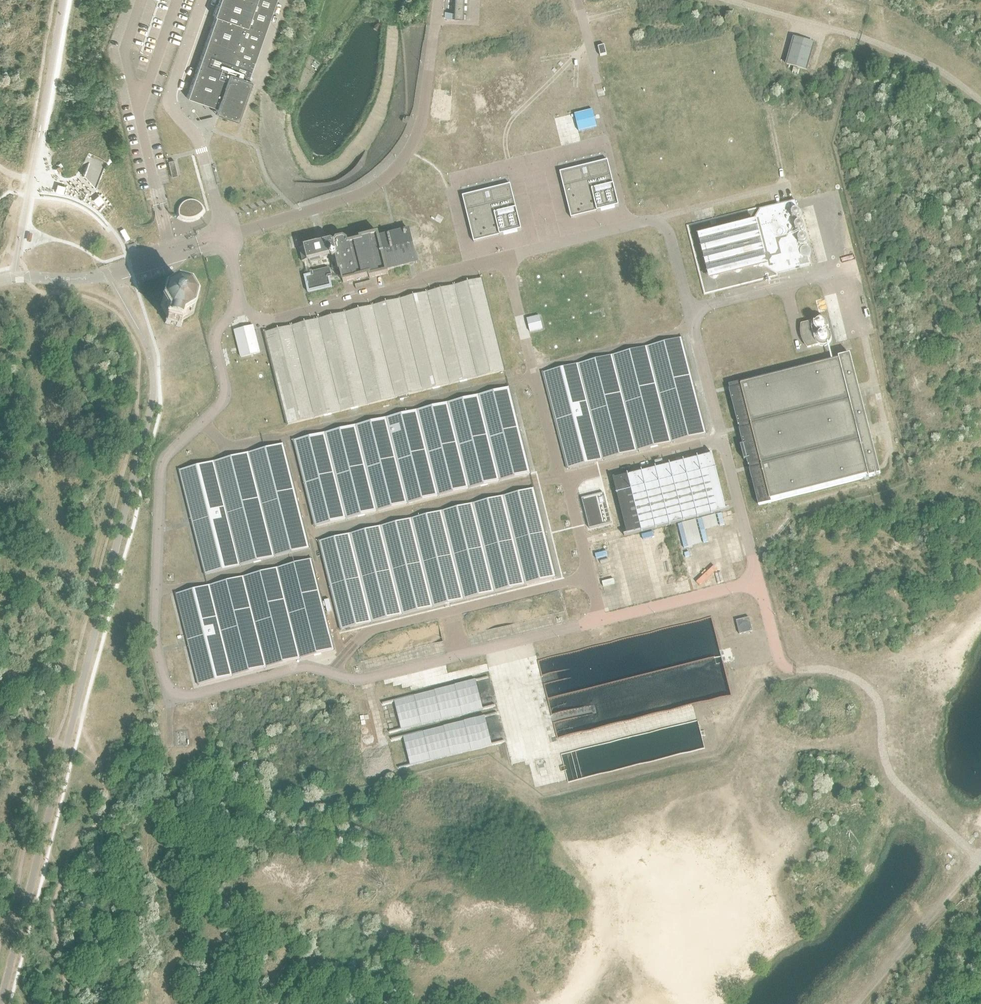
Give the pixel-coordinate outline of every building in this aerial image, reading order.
[(274,0),(218,0),(212,15),(215,16),(186,98),(215,108),(214,113),(220,115),(235,120),(246,90),(247,86),(249,81),(247,80),(274,0)] [(462,0),(453,0),(452,12),(445,12),(444,18),(464,19),(464,13),(462,13),(462,0)] [(814,44),(814,43),(794,37),(794,39),(786,65),(807,70),(814,44)] [(607,55),(605,46),(598,47),(600,56),(607,55)] [(832,54),(818,69),(823,74),(837,59),(832,54)] [(594,110),(574,115),(579,131),(598,127),(594,110)] [(84,171),(83,173),(95,186),(106,165),(91,157),(88,162),(85,170),(84,171)] [(177,175),(174,160),(168,161),(171,177),(177,175)] [(614,184),(611,185),(607,170),(610,170),(608,160),(575,168),(576,169),(562,173),(562,172),(560,172),(562,182),(564,181),(568,198),(566,198),(571,218),(574,218),(573,215),(596,209),(597,212),(619,206),(614,184)] [(522,231),(516,209),(514,209),(512,201),(510,195),(513,194),(510,185),(480,192),(481,193),(478,193),(465,197),(465,196),(463,196),(474,242),(476,242),(475,239),(478,238),(499,233),(500,236),(522,231)] [(205,211),(205,209),(204,208),(204,207),(203,205),(201,203),(199,201),(196,200),(194,199),(192,199),(190,199),(188,199),(186,200),(185,200),(184,201),(181,202),(180,203),(180,204),(179,205),(178,206),(177,207),(177,208),(176,210),(176,211),(176,213),(176,214),(176,216),(177,219),(178,220),(180,221),(181,221),(184,222),(185,222),(187,223),(188,223),(191,223),(192,222),(195,221),(197,221),(199,220),(200,219),(202,217),(203,216),(205,213),(206,212),(205,211)] [(807,247),(806,245),(807,243),(808,241),(808,239),(807,237),(805,235),(804,235),(803,232),(804,230),(805,228),(805,226),(804,224),(802,223),(800,222),(800,219),(801,218),(802,216),(802,214),(801,212),(799,210),(797,210),(795,201),(794,201),(795,202),(777,206),(761,210),(760,208),(688,227),(705,294),(777,276),(777,274),(811,265),(811,266),(812,266),(809,257),(811,256),(811,254),(811,251),(810,250),(809,248),(807,247)] [(343,283),(369,276),(370,278),(389,274),(388,270),(417,263),(409,230),(382,237),(381,234),(379,235),(379,234),(360,238),(361,241),(348,244),(348,241),(347,240),(344,239),(344,238),(343,238),(343,239),(337,240),(336,240),(337,240),(335,244),(332,242),(333,242),(331,241),(330,242),(326,243),(319,245),(319,244),(317,245),(317,244),(312,246),(312,243),(311,244),(306,245),(306,247),(305,248),(301,249),(300,249),(300,250),(300,251),(301,251),(303,261),(303,262),(303,263),(304,262),(308,275),(304,276),(308,292),(309,292),(309,293),(333,287),(331,282),(342,279),(343,283)] [(445,288),(301,324),(264,333),(287,425),(399,397),(399,400),(409,397),(408,395),(505,371),(482,279),(445,288)] [(194,314),(197,301),(190,288),(176,285),(164,292),(160,306),(167,317),(166,318),(165,323),(181,328),(183,322),(182,322),(183,321),(194,314)] [(540,316),(527,320),(530,332),(543,329),(540,316)] [(828,331),(828,329),(829,327),(828,325),(827,322),(826,320),(825,319),(824,318),(821,318),(819,318),(816,318),(814,320),(812,322),(802,325),(801,329),(801,334),(802,338),(804,343),(806,347),(807,348),(816,346),(818,345),(821,346),(823,346),(826,346),(828,345),(830,343),(831,340),(832,338),(831,335),(830,333),(828,331)] [(253,326),(234,331),(241,358),(260,353),(253,326)] [(707,434),(694,384),(682,338),(542,373),(567,469),(651,448),(707,434)] [(850,355),(846,356),(729,385),(730,390),(729,390),(738,426),(739,426),(740,430),(739,430),(748,466),(749,466),(750,470),(749,470),(758,506),(880,474),(850,355)] [(509,387),(294,441),(315,528),(531,474),(520,429),(509,387)] [(284,444),(235,456),(179,471),(205,575),(310,549),(284,444)] [(712,453),(710,454),(711,455),(615,479),(615,478),(613,478),(627,534),(624,535),(624,536),(677,523),(722,512),(730,510),(729,508),(726,509),(712,453)] [(534,489),(319,542),(341,630),(556,577),(545,531),(534,489)] [(604,494),(582,499),(589,529),(611,524),(604,494)] [(722,512),(677,523),(683,546),(707,541),(706,532),(725,527),(722,512)] [(312,559),(264,571),(176,594),(198,685),(335,650),(312,559)] [(749,618),(737,621),(740,635),(752,632),(749,618)]
